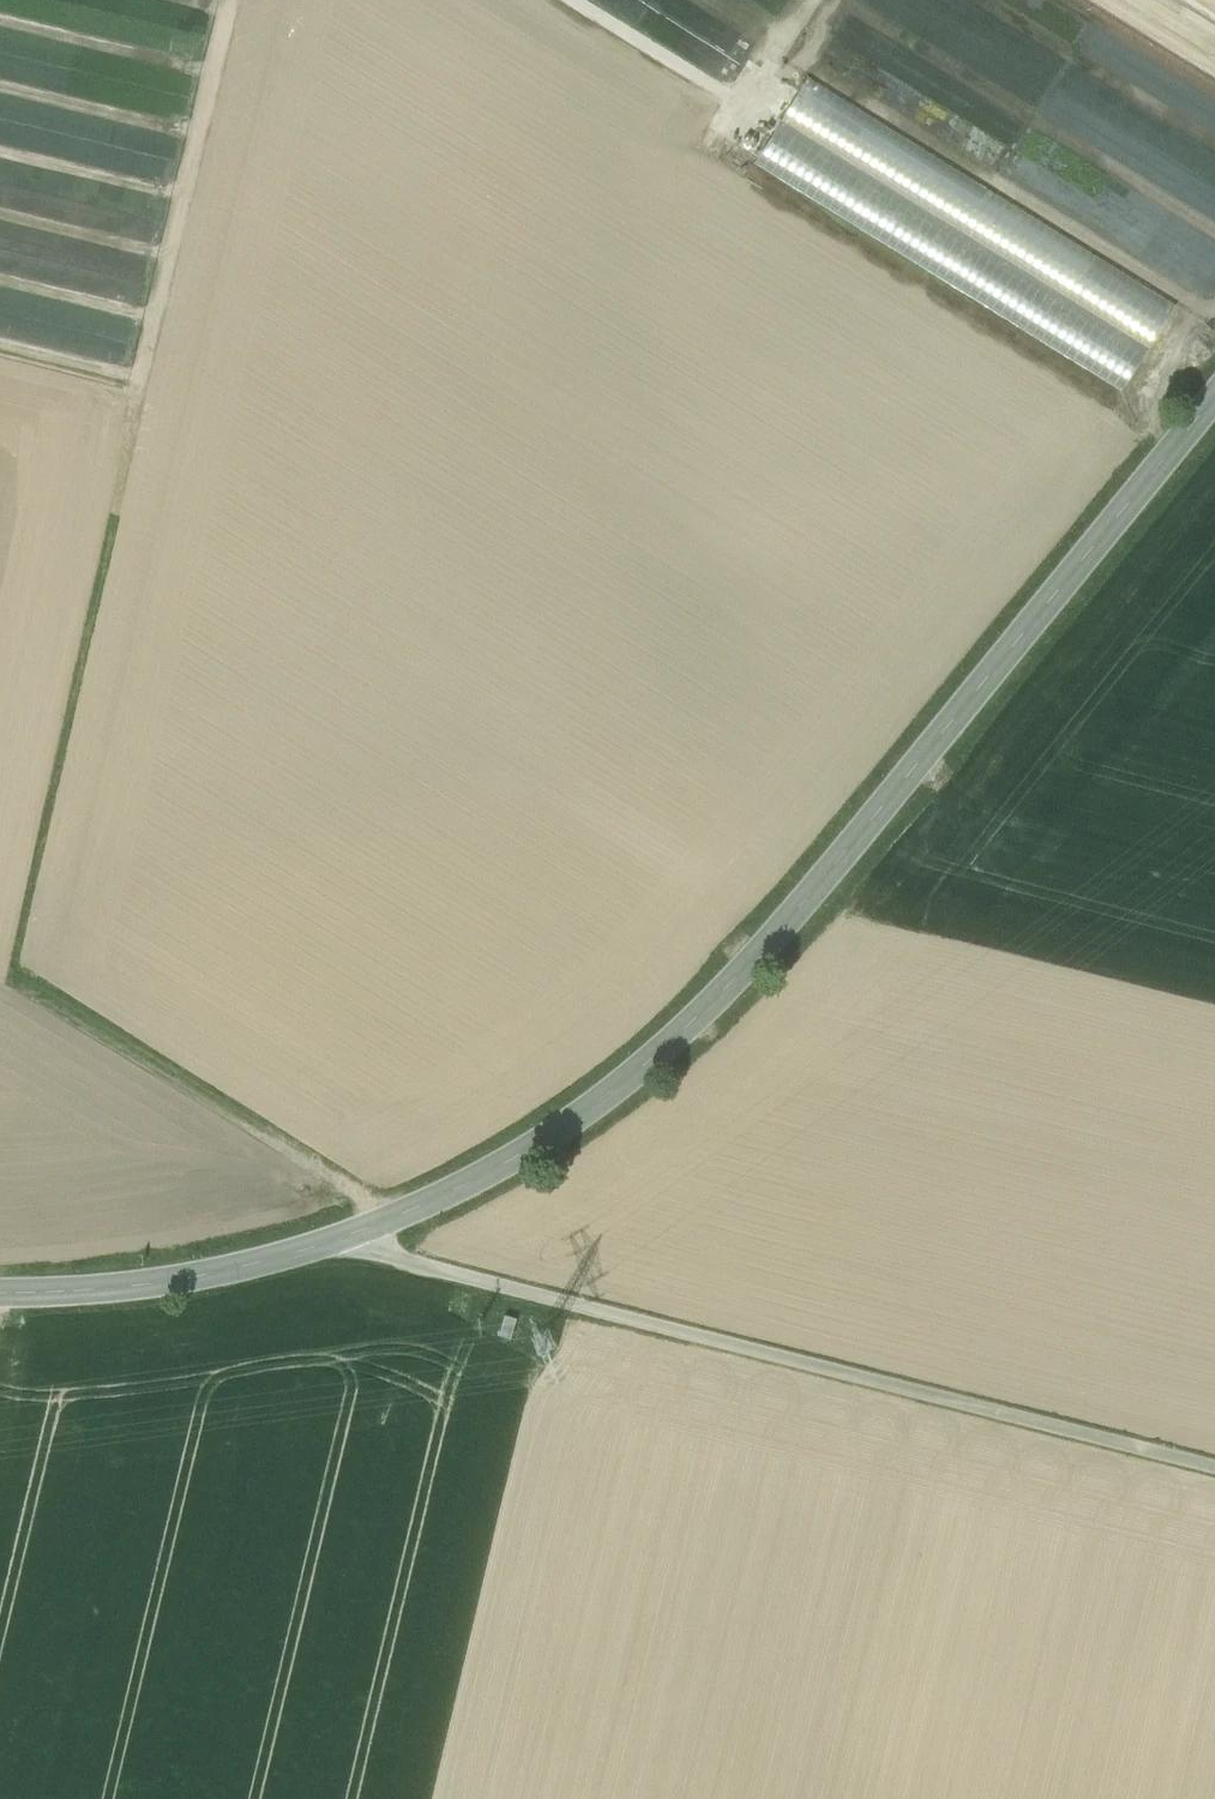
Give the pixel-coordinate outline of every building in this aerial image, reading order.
[(797,79),(748,160),(1115,386),(1165,305),(797,79)] [(517,1319),(504,1315),(498,1336),(511,1339),(517,1319)]
